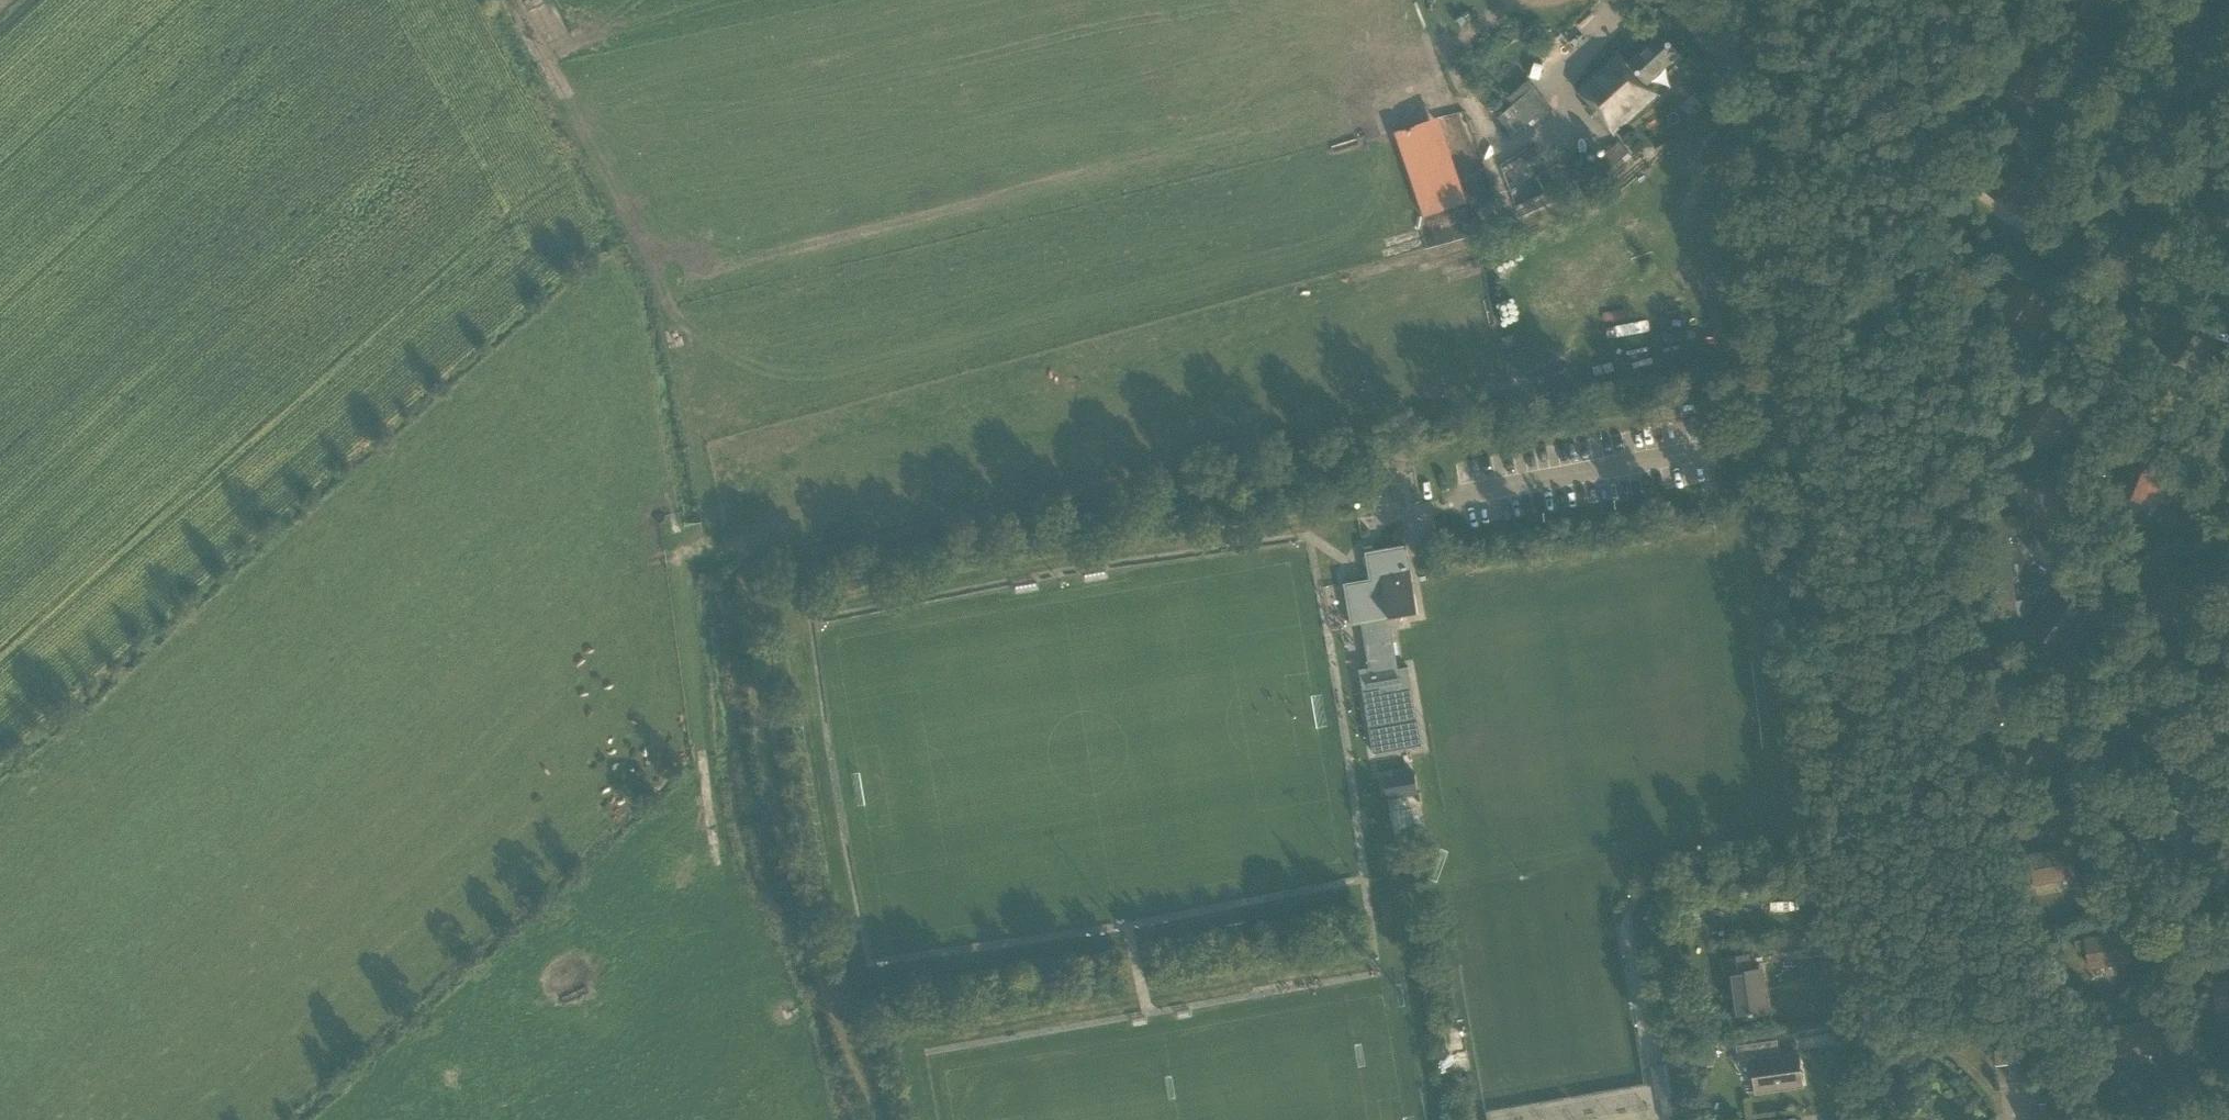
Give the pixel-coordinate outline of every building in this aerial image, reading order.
[(1661,34),(1629,63),(1619,52),(1577,90),(1590,105),(1588,106),(1614,136),(1658,96),(1648,85),(1681,55),(1661,34)] [(1519,133),(1529,124),(1533,128),(1555,109),(1531,81),(1509,99),(1515,106),(1504,116),(1519,133)] [(1621,143),(1581,178),(1591,188),(1631,153),(1621,143)] [(2042,176),(2036,185),(2036,186),(2049,194),(2055,185),(2042,176)] [(2204,385),(2195,380),(2195,379),(2187,393),(2196,398),(2204,385)] [(2115,492),(2151,506),(2163,477),(2168,479),(2168,478),(2126,461),(2112,497),(2113,497),(2115,492)] [(2028,515),(1989,519),(2002,616),(2017,614),(2018,616),(2025,615),(2023,601),(2017,602),(2008,534),(2030,531),(2028,515)] [(2028,549),(2054,567),(2063,555),(2036,537),(2028,549)] [(1373,546),(1365,548),(1370,580),(1344,584),(1352,627),(1363,625),(1371,668),(1360,670),(1369,727),(1418,719),(1409,668),(1398,669),(1389,620),(1419,615),(1407,546),(1374,552),(1373,546)] [(1415,772),(1385,778),(1389,799),(1418,794),(1415,772)] [(2035,883),(2035,884),(2075,877),(2070,850),(2030,857),(2033,872),(2022,874),(2024,885),(2035,883)] [(2086,950),(2088,968),(2131,962),(2127,934),(2076,942),(2077,951),(2086,950)] [(1761,970),(1751,972),(1749,956),(1723,960),(1726,976),(1731,975),(1737,1018),(1767,1014),(1761,970)] [(1799,1055),(1772,1059),(1770,1041),(1737,1046),(1740,1065),(1753,1063),(1757,1092),(1803,1086),(1799,1055)] [(2029,1048),(1996,1051),(2000,1089),(2024,1087),(2024,1067),(2030,1066),(2029,1048)] [(2032,1116),(2032,1119),(2069,1119),(2068,1110),(2032,1116)]
